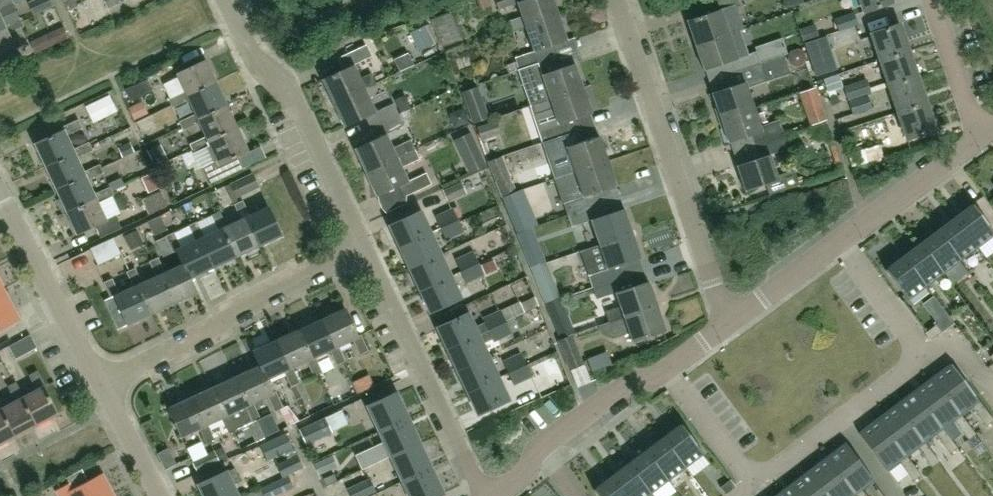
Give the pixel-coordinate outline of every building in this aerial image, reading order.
[(13,6),(14,5),(12,0),(3,0),(0,2),(0,34),(7,31),(5,26),(19,20),(13,6)] [(52,5),(49,0),(33,0),(28,3),(33,14),(52,5)] [(106,1),(110,10),(126,3),(124,0),(108,0),(106,1)] [(526,27),(526,28),(559,17),(553,0),(497,0),(500,9),(517,3),(522,16),(510,20),(514,31),(526,27)] [(726,9),(739,5),(738,0),(714,0),(706,3),(710,14),(688,22),(696,46),(736,32),(733,22),(731,22),(726,9)] [(864,12),(892,2),(892,0),(860,0),(864,12)] [(463,39),(450,9),(432,17),(444,46),(463,39)] [(838,32),(858,26),(854,12),(834,19),(838,32)] [(520,70),(549,61),(544,48),(567,40),(559,17),(526,28),(534,51),(516,57),(517,62),(509,65),(511,72),(520,69),(520,70)] [(19,20),(5,26),(7,31),(0,34),(0,61),(17,53),(9,35),(25,28),(21,19),(19,20)] [(426,25),(410,32),(418,52),(434,45),(426,25)] [(880,61),(909,52),(900,25),(872,34),(880,61)] [(56,43),(67,39),(62,29),(52,33),(56,43)] [(736,32),(696,46),(704,72),(727,64),(730,75),(760,65),(756,54),(745,58),(736,32)] [(813,63),(834,56),(827,35),(806,42),(813,63)] [(323,78),(335,103),(366,89),(377,84),(371,72),(360,77),(354,64),(372,56),(366,44),(339,57),(344,68),(323,78)] [(787,59),(790,65),(796,68),(804,65),(805,58),(803,52),(796,49),(790,52),(787,59)] [(880,61),(889,87),(918,78),(909,52),(880,61)] [(760,65),(764,77),(765,82),(789,74),(784,57),(760,65)] [(172,108),(188,101),(187,98),(216,85),(205,61),(176,75),(184,93),(168,100),(172,108)] [(544,80),(551,101),(584,90),(575,63),(552,71),(549,61),(520,70),(526,87),(544,80)] [(760,65),(730,75),(735,87),(712,94),(720,118),(754,107),(747,87),(765,82),(760,65)] [(889,87),(898,113),(926,104),(918,78),(889,87)] [(131,102),(153,93),(147,80),(125,89),(131,102)] [(872,94),(867,80),(844,88),(849,102),(872,94)] [(197,121),(227,107),(216,85),(187,98),(188,101),(195,116),(179,123),(183,131),(199,123),(197,121)] [(464,93),(475,123),(490,117),(479,87),(464,93)] [(376,111),(366,89),(335,103),(345,124),(365,115),(372,128),(400,115),(394,103),(376,111)] [(811,125),(825,120),(814,89),(800,93),(811,125)] [(584,90),(551,101),(532,107),(535,116),(554,109),(559,124),(541,130),(545,143),(573,134),(569,120),(592,112),(584,90)] [(853,115),(872,109),(867,96),(849,102),(853,115)] [(116,113),(109,98),(87,108),(94,123),(116,113)] [(129,104),(133,115),(148,110),(144,99),(129,104)] [(926,104),(898,113),(907,140),(935,130),(926,104)] [(197,121),(199,123),(205,138),(190,146),(193,153),(209,146),(208,144),(238,130),(227,107),(197,121)] [(754,107),(720,118),(729,144),(751,136),(755,147),(784,137),(779,121),(761,127),(754,107)] [(135,119),(143,134),(160,125),(151,110),(135,119)] [(366,172),(415,150),(410,139),(393,147),(386,134),(405,125),(400,115),(372,128),(376,137),(355,148),(366,172)] [(74,153),(73,150),(66,137),(82,130),(78,121),(61,129),(62,131),(35,144),(45,166),(74,153)] [(208,144),(209,146),(216,161),(200,168),(208,185),(244,168),(239,157),(248,153),(238,130),(208,144)] [(456,139),(462,154),(471,172),(485,165),(470,132),(456,139)] [(575,173),(608,161),(599,136),(577,143),(573,134),(545,143),(551,159),(568,153),(575,173)] [(784,137),(755,147),(759,159),(736,167),(745,192),(779,181),(770,155),(788,149),(784,137)] [(84,175),(83,173),(77,160),(93,152),(89,143),(73,150),(74,153),(45,166),(55,189),(84,175)] [(122,157),(134,152),(130,143),(118,148),(122,157)] [(156,167),(168,162),(161,147),(149,152),(156,167)] [(419,158),(415,150),(366,172),(377,194),(398,184),(403,196),(431,183),(426,172),(409,180),(402,166),(419,158)] [(569,214),(598,205),(594,193),(616,185),(608,161),(575,173),(583,196),(565,202),(569,214)] [(94,198),(93,196),(87,182),(103,175),(99,166),(83,173),(84,175),(55,189),(66,211),(94,198)] [(230,185),(236,198),(259,188),(253,175),(230,185)] [(510,176),(495,182),(502,197),(516,191),(511,178),(510,176)] [(464,189),(461,182),(442,191),(448,203),(467,194),(464,189)] [(115,216),(105,221),(97,204),(114,197),(110,188),(93,196),(94,198),(66,211),(77,236),(96,227),(101,239),(121,229),(115,216)] [(142,200),(148,215),(167,207),(160,192),(142,200)] [(245,219),(258,247),(282,236),(268,208),(250,216),(243,201),(235,205),(241,220),(245,219)] [(978,248),(992,237),(992,229),(990,224),(975,204),(973,205),(956,218),(978,248)] [(600,245),(632,234),(623,208),(602,216),(598,205),(569,214),(573,226),(591,220),(600,245)] [(435,215),(441,228),(459,219),(453,207),(435,215)] [(510,215),(517,231),(537,224),(530,207),(510,215)] [(390,226),(400,248),(431,233),(420,211),(390,226)] [(241,220),(227,226),(221,212),(211,216),(218,231),(222,229),(235,258),(258,247),(245,219),(241,220)] [(956,218),(939,231),(961,261),(978,248),(956,218)] [(464,232),(459,219),(441,228),(446,240),(464,232)] [(151,224),(156,236),(165,232),(159,220),(151,224)] [(218,231),(204,237),(197,222),(189,227),(195,241),(196,241),(199,240),(213,268),(235,258),(222,229),(218,231)] [(961,261),(939,231),(921,244),(943,273),(961,261)] [(190,279),(213,268),(199,240),(196,241),(195,241),(181,248),(174,233),(166,237),(173,253),(176,251),(182,265),(183,265),(190,279)] [(400,248),(411,269),(441,255),(431,233),(400,248)] [(594,288),(623,278),(618,264),(640,257),(632,234),(600,245),(608,269),(590,275),(594,288)] [(91,249),(98,265),(121,254),(113,239),(91,249)] [(904,257),(926,286),(943,273),(921,244),(904,257)] [(538,245),(523,251),(530,270),(546,264),(538,245)] [(455,258),(461,271),(479,262),(473,250),(455,258)] [(411,269),(421,291),(451,276),(441,255),(411,269)] [(901,290),(909,299),(926,286),(904,257),(886,270),(901,290)] [(183,265),(182,265),(166,273),(159,258),(150,262),(157,277),(160,275),(174,304),(197,293),(190,279),(183,265)] [(485,275),(479,262),(461,271),(467,283),(485,275)] [(546,264),(530,270),(544,304),(560,298),(546,264)] [(137,286),(151,315),(174,304),(160,275),(157,277),(143,283),(136,268),(127,272),(134,287),(134,288),(137,286)] [(202,302),(228,294),(221,271),(196,278),(202,302)] [(639,273),(623,278),(594,288),(598,298),(615,292),(621,307),(605,312),(608,321),(599,324),(600,325),(656,305),(648,281),(642,283),(639,273)] [(451,276),(421,291),(431,313),(462,298),(451,276)] [(110,315),(120,310),(127,326),(151,315),(137,286),(134,288),(134,287),(119,294),(112,279),(103,283),(110,298),(104,301),(110,315)] [(992,312),(992,294),(984,289),(976,301),(992,312)] [(18,320),(5,297),(0,300),(0,330),(18,320)] [(507,322),(525,314),(520,303),(502,311),(507,322)] [(656,305),(600,325),(602,332),(609,329),(612,336),(629,330),(632,340),(664,329),(656,305)] [(335,349),(340,347),(353,341),(360,356),(369,352),(361,335),(358,336),(346,310),(322,320),(335,349)] [(478,336),(489,331),(507,322),(501,311),(483,319),(486,324),(475,329),(468,314),(438,328),(448,350),(478,336)] [(953,324),(947,315),(936,323),(935,324),(936,325),(941,333),(953,324)] [(335,349),(322,320),(299,331),(313,360),(317,358),(317,357),(331,351),(338,366),(347,362),(340,347),(335,349)] [(507,322),(489,331),(495,344),(513,335),(507,322)] [(926,333),(931,340),(941,333),(936,325),(926,333)] [(313,360),(299,331),(276,342),(290,370),(294,368),(308,361),(315,376),(324,372),(317,358),(313,360)] [(583,364),(572,335),(562,338),(560,339),(571,368),(583,364)] [(448,350),(458,371),(489,357),(478,336),(448,350)] [(267,381),(268,380),(285,372),(292,387),(301,383),(294,368),(290,370),(276,342),(254,352),(260,366),(267,381)] [(503,361),(509,373),(527,364),(521,352),(503,361)] [(458,371),(468,393),(499,379),(489,357),(458,371)] [(509,373),(514,385),(532,377),(527,364),(509,373)] [(934,378),(962,415),(972,407),(987,427),(992,422),(992,419),(952,364),(934,378)] [(276,413),(280,411),(284,409),(277,392),(274,394),(268,380),(267,381),(260,366),(237,377),(251,406),(255,404),(255,405),(269,398),(276,413)] [(22,399),(36,426),(57,414),(43,388),(46,386),(38,372),(29,376),(37,391),(25,397),(22,399)] [(231,415),(246,408),(253,423),(262,419),(255,405),(255,404),(251,406),(237,377),(214,388),(228,416),(231,415)] [(934,378),(916,391),(944,428),(954,421),(968,440),(976,435),(976,434),(962,415),(934,378)] [(499,379),(468,393),(479,415),(509,401),(499,379)] [(0,410),(15,437),(36,426),(22,399),(25,397),(17,383),(8,387),(16,402),(3,409),(0,410)] [(209,425),(209,426),(224,419),(231,434),(238,430),(231,415),(228,416),(214,388),(192,398),(205,427),(209,425)] [(916,391),(898,405),(925,442),(936,434),(950,454),(958,448),(944,428),(916,391)] [(368,406),(380,432),(407,419),(395,394),(368,406)] [(207,444),(211,443),(216,440),(209,426),(209,425),(205,427),(192,398),(168,409),(181,438),(200,429),(207,444)] [(15,437),(0,410),(3,409),(0,403),(0,445),(15,437)] [(324,413),(331,428),(348,420),(341,405),(324,413)] [(898,405),(879,418),(907,456),(918,448),(932,467),(940,461),(925,442),(898,405)] [(288,407),(284,409),(282,410),(289,427),(299,422),(288,407)] [(306,446),(333,433),(325,417),(299,430),(306,446)] [(879,418),(859,434),(882,465),(886,471),(887,471),(888,471),(899,461),(914,481),(922,475),(907,456),(879,418)] [(392,457),(419,444),(407,419),(380,432),(385,442),(356,456),(362,470),(391,456),(392,457)] [(255,442),(265,438),(261,430),(257,421),(253,423),(248,426),(255,442)] [(681,424),(663,438),(685,467),(703,454),(681,424)] [(267,461),(293,450),(285,433),(260,445),(267,461)] [(668,480),(685,467),(663,438),(646,451),(668,480)] [(826,458),(855,495),(867,495),(862,490),(873,482),(874,481),(870,475),(846,443),(826,458)] [(213,451),(209,453),(206,454),(201,444),(188,450),(193,460),(191,461),(197,474),(220,463),(215,451),(214,451),(213,451)] [(392,457),(403,482),(431,469),(419,444),(392,457)] [(646,451),(628,464),(650,493),(668,480),(646,451)] [(295,455),(276,464),(282,477),(301,468),(295,455)] [(331,455),(317,462),(323,474),(337,467),(331,455)] [(826,458),(808,472),(826,495),(855,495),(826,458)] [(625,495),(647,495),(650,493),(628,464),(611,477),(625,495)] [(205,495),(237,495),(232,486),(240,482),(234,468),(226,472),(200,484),(205,495)] [(403,482),(410,495),(439,495),(442,494),(431,469),(403,482)] [(808,472),(790,486),(798,495),(826,495),(808,472)] [(101,475),(71,491),(68,486),(56,492),(58,495),(113,495),(101,475)] [(294,488),(288,476),(260,488),(264,495),(276,495),(294,488)] [(611,477),(593,490),(598,495),(625,495),(611,477)] [(342,478),(329,482),(333,495),(348,495),(342,478)] [(375,492),(370,479),(348,489),(351,495),(368,495),(375,492)] [(720,488),(725,495),(735,487),(730,480),(720,488)] [(776,495),(798,495),(790,486),(776,495)]
